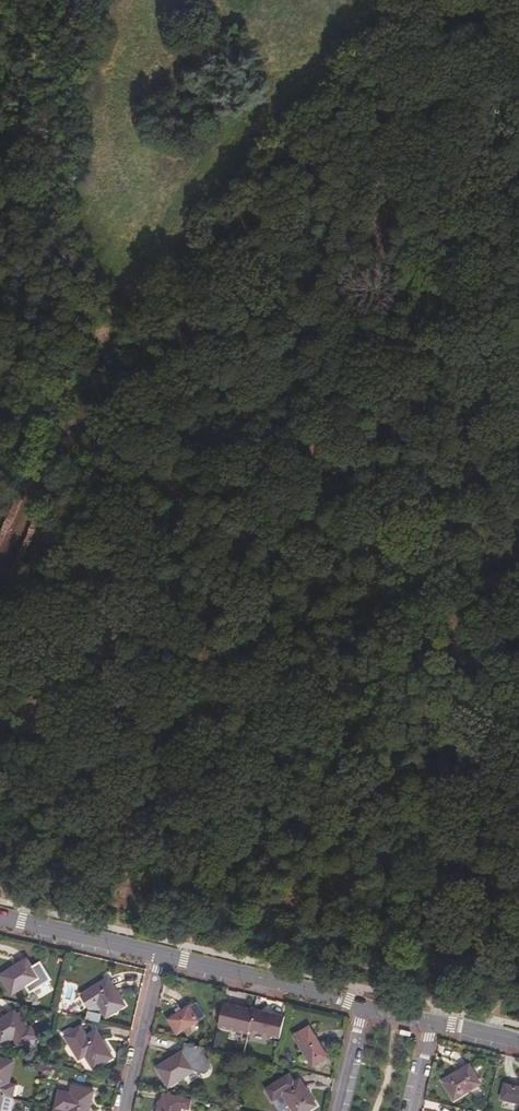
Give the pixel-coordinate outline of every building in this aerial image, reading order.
[(12,996),(27,987),(31,993),(54,979),(43,960),(34,965),(29,957),(0,974),(0,976),(12,996)] [(99,1003),(108,1018),(130,1005),(113,975),(79,995),(88,1009),(99,1003)] [(191,1003),(167,1018),(179,1035),(186,1030),(189,1035),(199,1028),(196,1024),(208,1016),(198,1001),(193,1005),(191,1003)] [(251,1032),(257,1009),(226,1001),(219,1027),(250,1035),(251,1032)] [(1,1051),(20,1039),(24,1046),(41,1035),(34,1024),(30,1027),(17,1006),(0,1017),(0,1050),(1,1051)] [(288,1015),(257,1007),(257,1009),(251,1032),(282,1040),(288,1015)] [(64,1035),(81,1061),(86,1057),(95,1071),(118,1057),(99,1028),(89,1034),(82,1024),(64,1035)] [(314,1068),(332,1057),(311,1024),(294,1035),(314,1068)] [(186,1041),(184,1049),(156,1067),(169,1088),(198,1070),(208,1073),(211,1071),(213,1063),(208,1053),(209,1045),(186,1041)] [(7,1097),(14,1099),(15,1095),(19,1096),(21,1087),(17,1086),(18,1084),(12,1083),(17,1059),(0,1055),(0,1095),(7,1097)] [(442,1079),(455,1102),(485,1083),(472,1061),(442,1079)] [(320,1106),(302,1078),(297,1081),(291,1072),(265,1088),(274,1102),(281,1099),(285,1106),(288,1104),(293,1110),(312,1110),(320,1106)] [(501,1099),(518,1103),(518,1085),(505,1081),(501,1099)] [(77,1110),(92,1110),(97,1089),(72,1082),(70,1090),(59,1088),(55,1106),(77,1110)] [(184,1106),(190,1108),(193,1099),(165,1091),(162,1100),(160,1100),(157,1110),(182,1110),(184,1106)] [(7,1097),(0,1095),(0,1110),(11,1110),(14,1099),(7,1097)]
